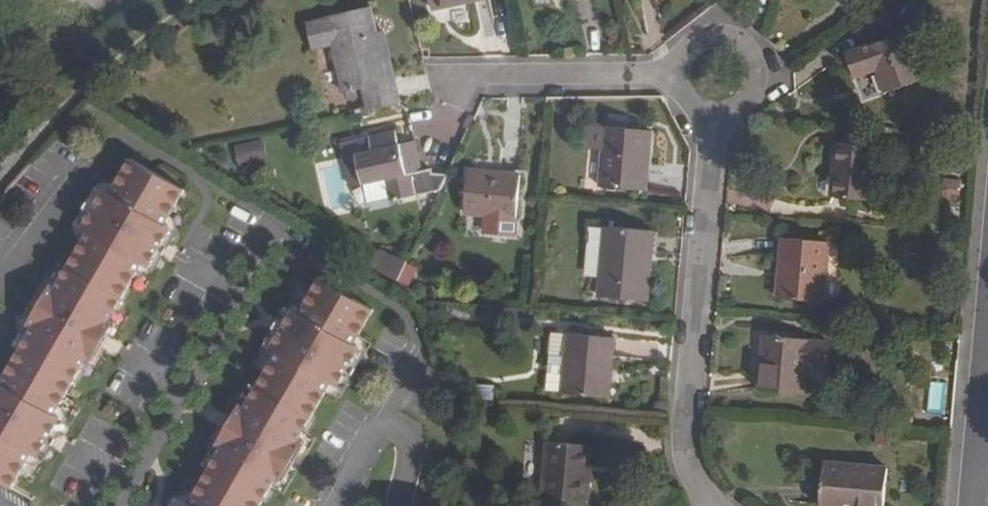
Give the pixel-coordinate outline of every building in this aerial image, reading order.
[(481,0),(430,0),(432,10),(481,0)] [(11,31),(0,5),(0,36),(11,31)] [(370,10),(306,24),(312,50),(333,44),(343,93),(363,89),(368,111),(403,102),(398,81),(388,83),(376,34),(370,10)] [(386,31),(376,34),(388,83),(398,81),(386,31)] [(855,78),(877,71),(885,94),(924,81),(908,33),(846,54),(855,78)] [(382,133),(340,144),(350,188),(385,180),(390,203),(440,191),(447,176),(445,165),(435,168),(428,137),(412,141),(409,127),(383,134),(382,133)] [(599,187),(647,191),(652,131),(605,127),(599,187)] [(927,133),(907,132),(906,145),(926,148),(927,133)] [(260,137),(231,144),(236,163),(264,157),(260,137)] [(870,202),(875,146),(836,142),(831,198),(870,202)] [(192,175),(139,144),(118,180),(111,176),(88,218),(94,221),(59,280),(53,277),(29,317),(35,321),(1,380),(0,379),(0,483),(9,488),(30,452),(37,456),(61,415),(54,411),(89,352),(95,356),(119,316),(112,312),(147,252),(153,256),(178,215),(171,212),(192,175)] [(520,175),(469,170),(464,214),(516,219),(520,175)] [(599,298),(647,303),(654,231),(605,227),(599,298)] [(824,303),(829,242),(782,238),(777,299),(824,303)] [(373,310),(319,278),(299,313),(292,309),(270,347),(276,351),(244,408),(237,404),(215,443),(221,446),(188,503),(182,499),(178,505),(259,505),(275,478),(282,481),(304,443),(298,439),(331,383),(337,387),(359,348),(353,344),(373,310)] [(563,394),(569,334),(553,332),(547,393),(563,394)] [(615,339),(569,334),(563,394),(609,399),(615,339)] [(811,340),(763,335),(758,392),(806,396),(808,366),(830,367),(832,343),(811,341),(811,340)] [(467,385),(467,401),(495,402),(495,386),(467,385)] [(589,447),(547,443),(541,498),(589,503),(591,473),(586,472),(589,447)] [(594,447),(589,447),(586,472),(591,473),(594,447)] [(888,468),(824,462),(820,505),(885,505),(888,468)]
